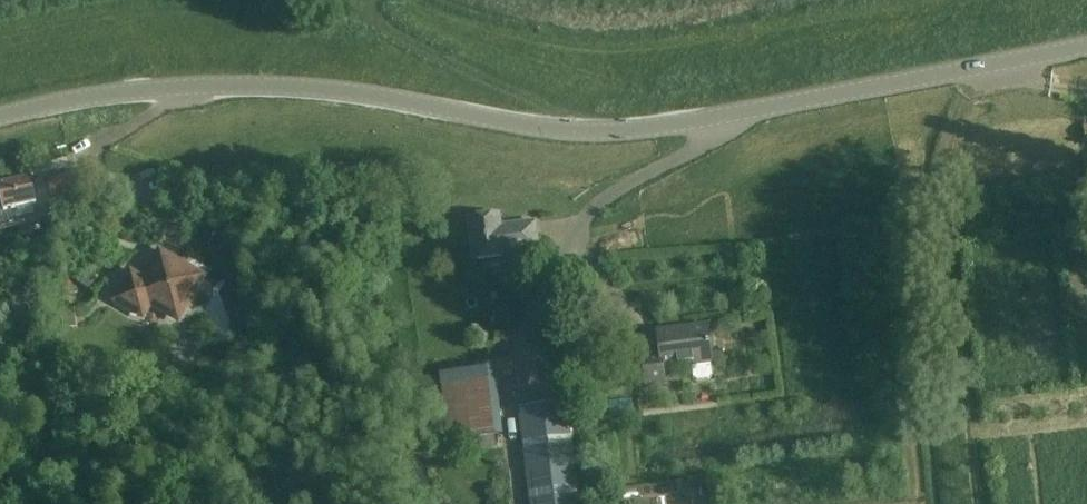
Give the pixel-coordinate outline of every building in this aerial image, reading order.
[(48,179),(52,197),(74,192),(70,174),(48,179)] [(3,206),(0,207),(0,227),(17,223),(16,219),(33,215),(31,204),(36,203),(30,177),(0,183),(0,191),(3,206)] [(504,255),(538,251),(535,222),(501,226),(499,215),(469,218),(474,260),(504,257),(504,255)] [(131,273),(120,292),(115,300),(143,316),(150,303),(172,316),(181,313),(202,277),(179,263),(177,268),(168,263),(166,266),(162,267),(158,265),(153,274),(149,271),(144,280),(131,273)] [(96,274),(85,269),(78,283),(89,288),(96,274)] [(62,309),(63,329),(76,328),(75,308),(62,309)] [(713,363),(711,347),(708,325),(657,331),(660,353),(642,355),(646,386),(665,383),(663,369),(692,365),(694,382),(712,380),(710,363),(713,363)] [(494,368),(441,373),(447,440),(501,436),(494,368)] [(522,404),(529,503),(577,503),(569,401),(522,404)] [(600,401),(588,402),(589,413),(601,412),(600,401)]
